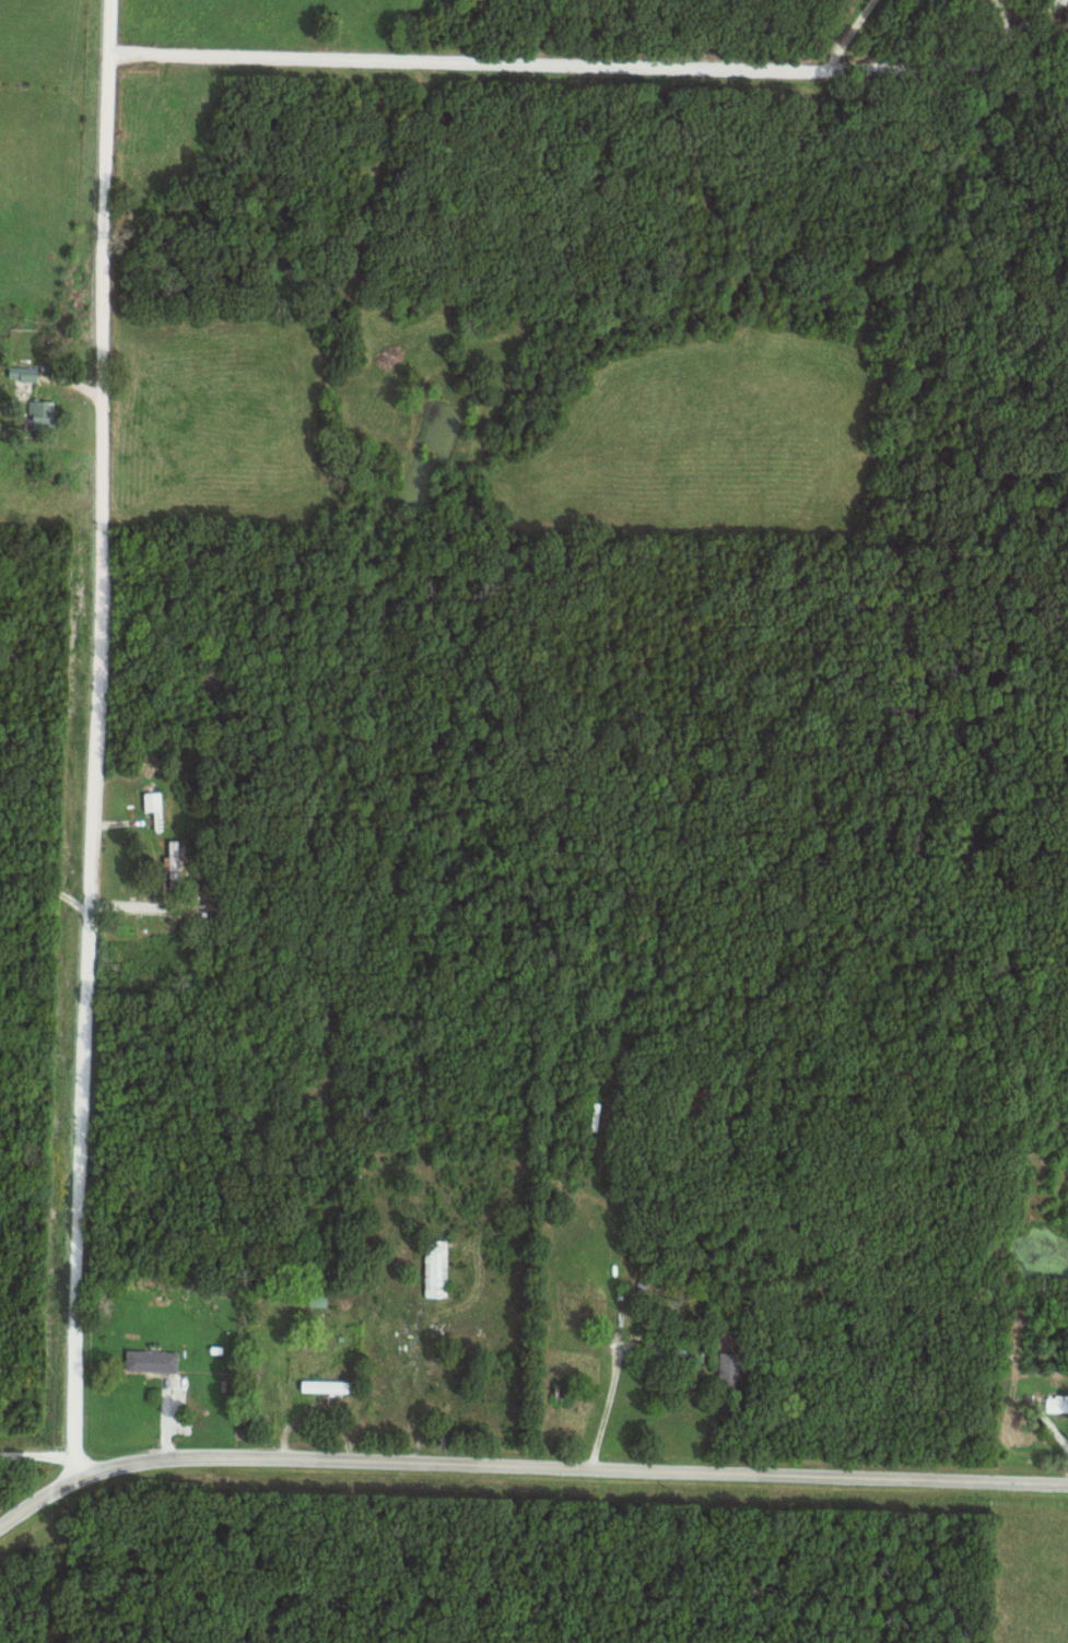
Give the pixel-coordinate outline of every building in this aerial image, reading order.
[(40,367),(23,367),(23,380),(40,380),(40,367)] [(58,400),(36,400),(36,431),(58,431),(58,400)] [(168,840),(168,885),(182,885),(182,840),(168,840)] [(427,1298),(449,1298),(449,1240),(427,1240),(427,1298)] [(311,1306),(327,1307),(328,1297),(312,1295),(311,1306)] [(180,1351),(129,1351),(129,1371),(180,1371),(180,1351)] [(721,1389),(742,1389),(742,1352),(721,1352),(721,1389)] [(1050,1355),(1050,1370),(1063,1370),(1063,1355),(1050,1355)] [(305,1393),(352,1393),(352,1380),(305,1380),(305,1393)] [(1048,1394),(1048,1412),(1067,1412),(1067,1394),(1048,1394)]
